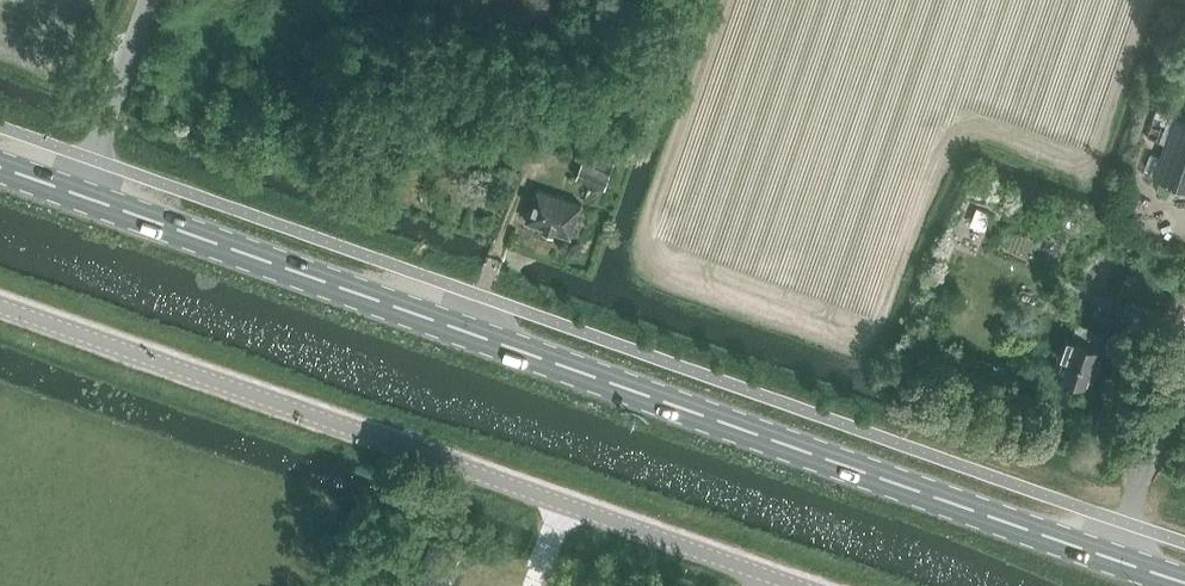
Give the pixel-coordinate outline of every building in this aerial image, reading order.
[(1184,190),(1184,120),(1175,117),(1153,178),(1184,190)] [(577,178),(605,188),(615,162),(598,156),(595,166),(583,162),(577,178)] [(527,221),(571,237),(581,205),(537,190),(527,221)] [(1118,325),(1155,338),(1163,314),(1127,302),(1118,325)] [(1089,327),(1078,323),(1072,339),(1067,337),(1060,358),(1065,360),(1060,374),(1091,385),(1109,334),(1107,334),(1112,320),(1094,313),(1089,327)]
